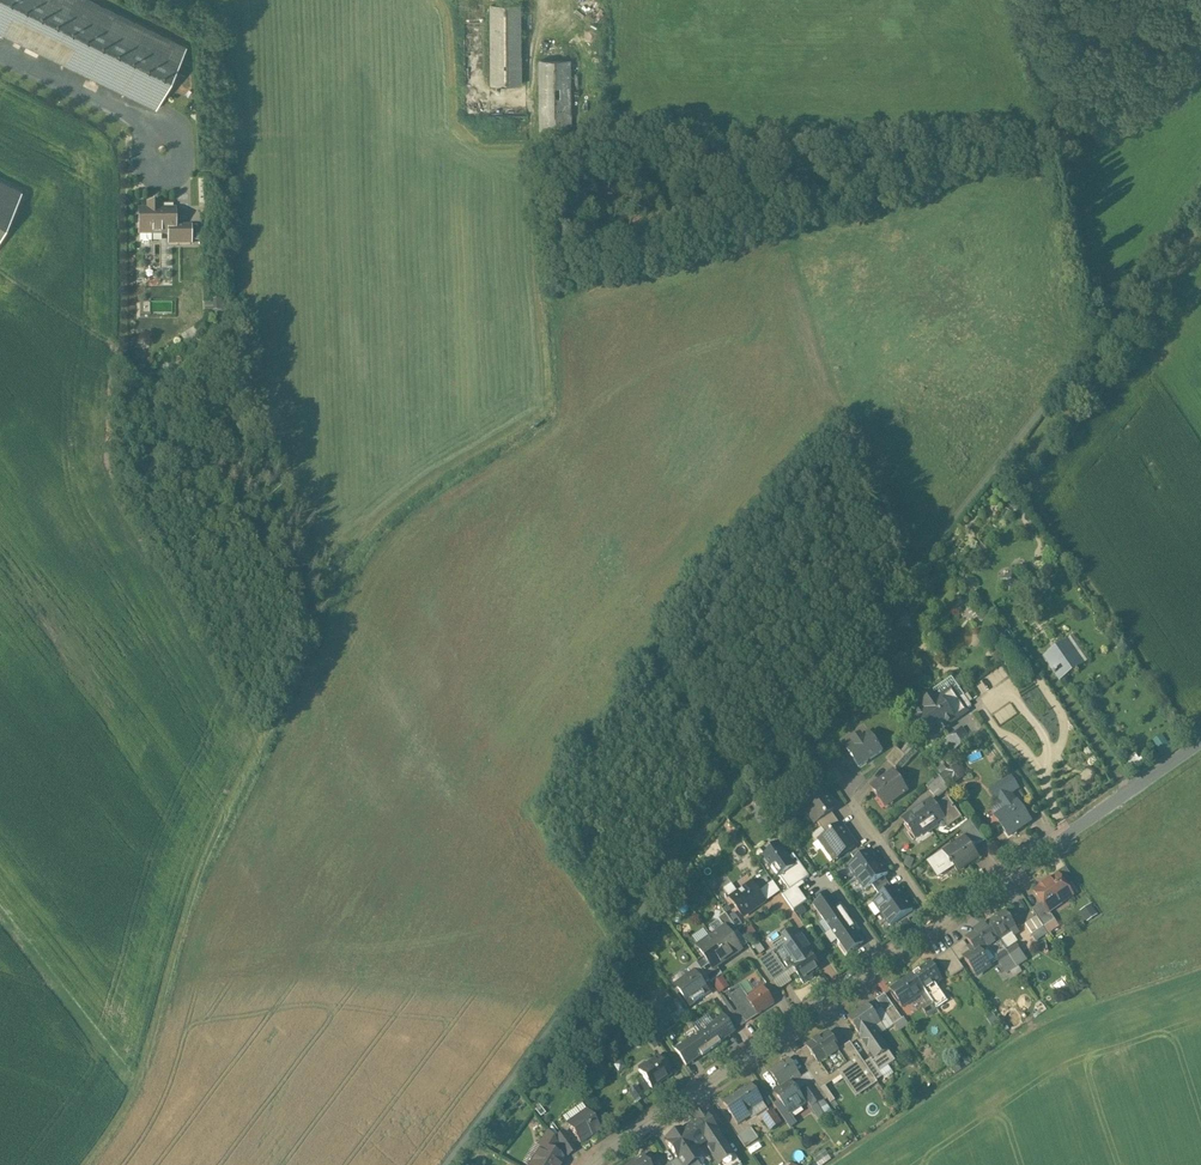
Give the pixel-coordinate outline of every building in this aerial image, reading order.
[(89,0),(0,0),(0,33),(156,109),(186,47),(89,0)] [(519,6),(491,6),(491,83),(520,83),(519,6)] [(572,61),(538,60),(539,133),(568,134),(572,61)] [(21,191),(0,181),(0,235),(21,191)] [(161,210),(161,204),(148,204),(148,210),(139,210),(139,228),(150,228),(150,231),(151,231),(151,234),(169,234),(169,244),(176,244),(175,227),(175,210),(161,210)] [(191,227),(175,227),(176,244),(191,244),(191,227)] [(1011,579),(1020,581),(1022,575),(1013,572),(1011,579)] [(1072,636),(1043,656),(1060,681),(1089,660),(1072,636)] [(952,691),(939,700),(937,696),(926,703),(929,707),(920,713),(926,723),(922,725),(930,737),(938,731),(940,733),(945,730),(943,728),(966,712),(958,700),(952,691)] [(971,707),(964,696),(958,700),(965,711),(971,707)] [(845,747),(858,767),(883,751),(869,731),(845,747)] [(1155,740),(1162,750),(1171,744),(1164,734),(1155,740)] [(951,736),(944,741),(949,747),(956,742),(951,736)] [(896,766),(906,756),(899,747),(888,757),(896,766)] [(894,772),(870,787),(877,797),(881,794),(888,803),(906,791),(894,772)] [(939,775),(925,788),(935,799),(947,787),(939,775)] [(1016,788),(1007,776),(1001,780),(1010,792),(1016,788)] [(1010,792),(1001,780),(988,790),(1003,810),(995,816),(1008,833),(1029,818),(1010,792)] [(821,788),(799,804),(814,826),(817,824),(831,814),(837,810),(821,788)] [(960,817),(947,798),(934,807),(942,817),(948,826),(960,817)] [(931,801),(915,811),(927,828),(942,817),(934,807),(931,801)] [(915,811),(901,821),(912,837),(927,828),(915,811)] [(831,814),(817,824),(821,829),(835,819),(831,814)] [(835,819),(821,829),(825,835),(839,825),(835,819)] [(825,835),(818,841),(833,862),(856,846),(840,825),(839,825),(825,835)] [(964,837),(942,852),(949,863),(954,870),(977,855),(964,837)] [(765,856),(780,877),(795,867),(794,866),(780,846),(765,856)] [(871,850),(848,866),(857,878),(879,863),(875,857),(876,857),(871,850)] [(941,851),(924,863),(933,874),(949,863),(942,852),(941,851)] [(795,867),(780,877),(790,891),(809,877),(799,862),(794,866),(795,867)] [(879,863),(857,878),(865,890),(887,875),(879,863)] [(1057,875),(1033,892),(1041,904),(1047,913),(1048,912),(1072,896),(1057,875)] [(753,883),(730,899),(743,917),(766,902),(753,883)] [(896,886),(873,902),(882,914),(904,899),(900,893),(901,893),(896,886)] [(813,905),(830,930),(847,918),(830,893),(813,905)] [(904,899),(882,914),(890,926),(913,910),(908,903),(907,904),(904,899)] [(1041,904),(1032,910),(1044,927),(1054,920),(1048,912),(1047,913),(1041,904)] [(1087,921),(1099,916),(1094,905),(1082,910),(1087,921)] [(1005,912),(987,924),(999,941),(1011,932),(1014,936),(1014,937),(1019,933),(1005,912)] [(737,913),(732,916),(736,927),(742,924),(737,913)] [(738,931),(726,914),(719,919),(725,928),(725,927),(732,936),(738,931)] [(847,918),(830,930),(848,955),(864,943),(847,918)] [(1035,918),(1025,925),(1032,936),(1043,928),(1035,918)] [(987,924),(966,938),(972,947),(978,955),(981,953),(993,945),(995,948),(992,951),(1008,974),(1017,967),(1011,958),(1006,950),(999,941),(987,924)] [(732,936),(725,927),(725,928),(711,937),(728,960),(742,950),(732,936)] [(785,940),(757,958),(771,977),(791,963),(801,978),(811,972),(809,969),(817,964),(808,949),(795,928),(782,936),(785,940)] [(728,960),(711,937),(698,947),(710,964),(714,970),(717,967),(728,960)] [(963,940),(950,949),(959,962),(964,958),(972,953),(969,949),(963,940)] [(761,942),(755,945),(760,954),(766,951),(761,942)] [(1015,944),(1006,950),(1011,958),(1020,952),(1015,944)] [(978,955),(972,947),(969,949),(972,953),(964,958),(977,976),(990,967),(981,953),(978,955)] [(950,949),(936,959),(946,974),(960,964),(959,962),(950,949)] [(929,963),(913,974),(925,991),(940,980),(929,963)] [(717,967),(714,970),(710,964),(701,970),(705,975),(711,983),(722,975),(717,967)] [(695,973),(676,986),(690,1006),(707,994),(701,986),(703,985),(695,973)] [(913,974),(896,986),(908,1002),(925,991),(913,974)] [(757,990),(746,997),(739,987),(728,994),(747,1022),(758,1015),(774,1004),(765,989),(759,993),(757,990)] [(885,994),(876,1000),(882,1008),(894,1025),(902,1019),(885,994)] [(676,1011),(665,995),(653,1003),(655,1006),(648,1011),(658,1024),(676,1011)] [(939,995),(931,1001),(936,1008),(945,1002),(939,995)] [(931,1001),(921,1008),(927,1015),(936,1008),(931,1001)] [(869,1005),(848,1019),(860,1035),(872,1027),(880,1022),(874,1013),(869,1005)] [(882,1008),(874,1013),(880,1022),(885,1030),(894,1025),(882,1008)] [(738,1011),(733,1015),(741,1026),(747,1022),(738,1011)] [(718,1021),(700,1033),(712,1050),(726,1040),(724,1037),(727,1034),(718,1021)] [(872,1027),(860,1035),(864,1041),(863,1042),(864,1042),(868,1047),(867,1048),(868,1048),(876,1059),(873,1062),(872,1062),(879,1072),(880,1072),(895,1061),(872,1027)] [(829,1032),(807,1047),(817,1061),(819,1064),(829,1058),(833,1054),(837,1060),(843,1056),(840,1050),(840,1049),(829,1032)] [(712,1050),(700,1033),(682,1045),(692,1059),(696,1057),(698,1059),(712,1050)] [(864,1064),(850,1043),(840,1049),(840,1050),(843,1056),(837,1060),(833,1054),(829,1058),(838,1072),(840,1070),(849,1083),(851,1082),(856,1089),(863,1085),(866,1090),(877,1083),(876,1081),(864,1064)] [(654,1057),(635,1070),(647,1087),(665,1074),(654,1057)] [(829,1058),(819,1064),(817,1061),(807,1068),(810,1073),(821,1089),(825,1086),(831,1082),(828,1078),(838,1072),(829,1058)] [(789,1059),(771,1072),(781,1088),(791,1082),(795,1079),(797,1083),(802,1079),(789,1059)] [(871,1059),(864,1064),(876,1081),(883,1077),(880,1072),(879,1072),(872,1062),(873,1062),(871,1059)] [(821,1089),(810,1073),(802,1079),(797,1083),(795,1079),(791,1082),(806,1104),(808,1103),(816,1114),(828,1106),(824,1100),(827,1098),(821,1089)] [(791,1082),(781,1088),(782,1089),(782,1091),(777,1095),(780,1098),(791,1114),(792,1114),(806,1104),(791,1082)] [(629,1090),(636,1101),(646,1095),(638,1084),(629,1090)] [(751,1085),(724,1103),(738,1124),(750,1116),(747,1112),(762,1101),(751,1085)] [(835,1100),(825,1086),(821,1089),(827,1098),(831,1103),(835,1100)] [(791,1114),(780,1098),(773,1103),(787,1123),(794,1118),(792,1114),(791,1114)] [(587,1111),(575,1120),(576,1122),(569,1127),(581,1144),(594,1134),(592,1132),(599,1128),(587,1111)] [(734,1153),(705,1111),(695,1117),(697,1121),(698,1121),(710,1138),(707,1140),(711,1146),(708,1148),(718,1163),(734,1153)] [(772,1112),(762,1119),(771,1130),(780,1124),(772,1112)] [(679,1133),(691,1151),(694,1149),(707,1140),(710,1138),(698,1121),(697,1121),(681,1132),(679,1133)] [(751,1128),(738,1137),(746,1148),(759,1139),(751,1128)] [(554,1139),(548,1130),(538,1146),(542,1148),(542,1147),(553,1154),(558,1145),(554,1139)] [(691,1151),(679,1133),(681,1132),(680,1130),(666,1139),(667,1140),(665,1142),(677,1160),(684,1155),(689,1163),(699,1157),(694,1149),(691,1151)] [(564,1133),(554,1139),(558,1145),(567,1157),(576,1151),(564,1133)] [(752,1153),(763,1147),(760,1142),(749,1148),(752,1153)] [(542,1147),(542,1148),(532,1164),(562,1164),(563,1164),(551,1157),(553,1154),(542,1147)] [(814,1157),(819,1164),(823,1164),(833,1159),(826,1149),(814,1157)]
